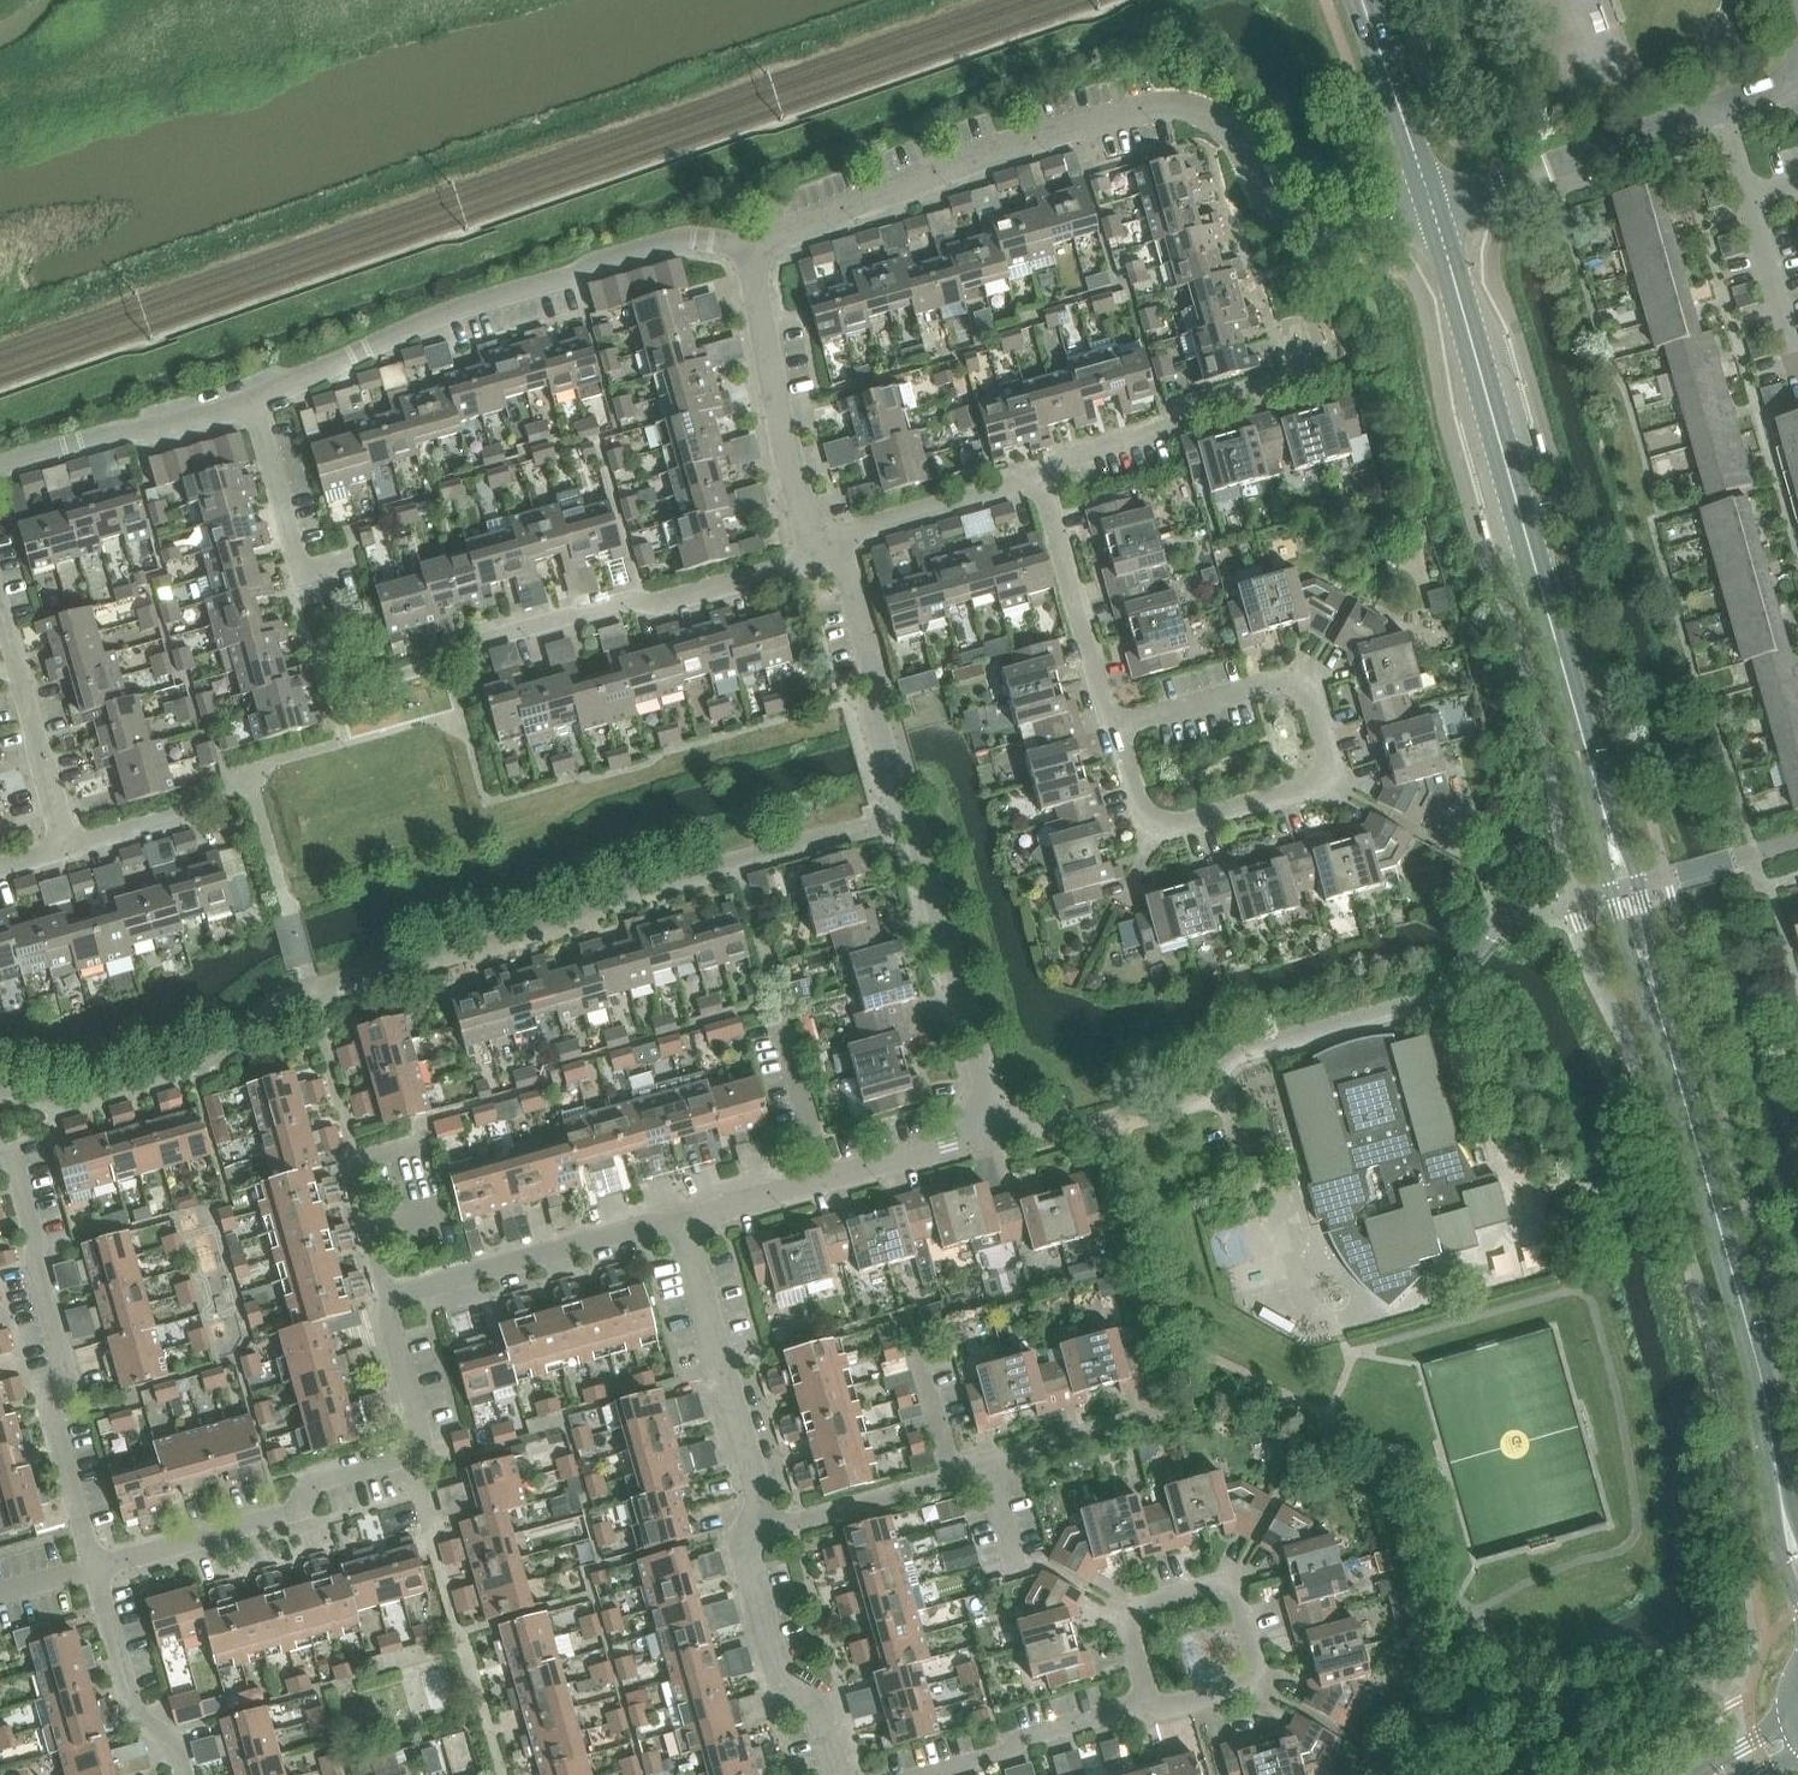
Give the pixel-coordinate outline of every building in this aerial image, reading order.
[(1052,159),(1056,175),(1067,172),(1062,156),(1052,159)] [(1142,195),(1197,179),(1194,169),(1184,171),(1180,157),(1135,170),(1142,195)] [(1056,175),(1052,159),(1041,162),(1046,178),(1056,175)] [(1005,173),(1009,188),(1019,185),(1015,170),(1005,173)] [(1009,188),(1005,173),(994,175),(999,191),(1009,188)] [(1075,190),(1062,194),(1074,239),(1099,232),(1083,177),(1072,180),(1075,190)] [(1108,177),(1092,182),(1095,193),(1111,189),(1108,177)] [(1148,218),(1194,206),(1190,193),(1200,190),(1197,179),(1142,195),(1148,218)] [(1709,199),(1729,193),(1727,183),(1706,189),(1709,199)] [(1623,223),(1668,210),(1661,184),(1616,197),(1623,223)] [(1051,246),(1052,245),(1074,239),(1062,194),(1049,197),(1046,187),(1035,190),(1051,246)] [(1017,217),(1030,262),(1055,255),(1052,245),(1051,246),(1035,190),(1025,193),(1030,213),(1017,217)] [(959,196),(964,212),(974,209),(970,193),(959,196)] [(1729,193),(1709,199),(1711,209),(1732,204),(1729,193)] [(964,212),(959,196),(949,199),(953,214),(964,212)] [(1165,239),(1221,224),(1218,213),(1197,219),(1194,206),(1148,218),(1155,243),(1165,240),(1165,239)] [(1630,248),(1675,235),(1668,210),(1623,223),(1630,248)] [(1006,269),(1030,262),(1017,217),(1004,221),(1001,211),(990,214),(1006,269)] [(972,241),(985,286),(1009,279),(1006,269),(990,214),(979,217),(985,237),(972,241)] [(1106,230),(1121,226),(1119,215),(1103,220),(1106,230)] [(915,219),(919,235),(930,232),(925,216),(915,219)] [(919,235),(915,219),(905,222),(909,238),(919,235)] [(1224,235),(1221,224),(1165,239),(1165,240),(1155,243),(1162,266),(1172,263),(1217,251),(1214,238),(1224,235)] [(1121,226),(1106,230),(1109,241),(1124,236),(1121,226)] [(868,232),(872,248),(883,245),(878,230),(868,232)] [(872,248),(868,232),(857,235),(862,251),(872,248)] [(1723,249),(1743,243),(1740,233),(1720,239),(1723,249)] [(961,292),(962,292),(985,286),(972,241),(959,244),(956,234),(945,237),(961,292)] [(1637,273),(1682,260),(1675,235),(1630,248),(1637,273)] [(927,264),(940,309),(965,302),(962,292),(961,292),(945,237),(935,240),(940,260),(927,264)] [(821,246),(825,261),(835,258),(831,243),(821,246)] [(1743,243),(1723,249),(1726,260),(1746,254),(1743,243)] [(825,261),(821,246),(810,248),(814,264),(825,261)] [(909,247),(898,250),(914,306),(912,306),(915,316),(940,309),(927,264),(914,267),(909,247)] [(890,263),(877,267),(890,312),(912,306),(914,306),(898,250),(888,253),(890,263)] [(1189,284),(1244,269),(1241,258),(1221,264),(1217,251),(1172,263),(1179,288),(1189,286),(1189,284)] [(667,263),(675,291),(678,290),(679,291),(689,288),(681,260),(667,263)] [(864,270),(862,260),(852,263),(851,263),(866,319),(868,318),(890,312),(877,267),(864,270)] [(1644,298),(1689,285),(1682,260),(1637,273),(1644,298)] [(1130,275),(1146,271),(1143,261),(1127,265),(1130,275)] [(662,294),(675,291),(667,263),(654,267),(662,294)] [(846,286),(833,290),(846,336),(871,328),(868,318),(866,319),(851,263),(840,266),(846,286)] [(649,298),(662,294),(654,267),(641,271),(649,298)] [(1240,295),(1237,282),(1247,279),(1244,269),(1189,284),(1189,286),(1195,308),(1240,295)] [(636,302),(649,298),(641,271),(628,274),(636,302)] [(1146,271),(1130,275),(1133,286),(1149,281),(1146,271)] [(1110,273),(1086,280),(1090,292),(1113,286),(1110,273)] [(633,303),(636,302),(628,274),(615,278),(623,306),(633,304),(633,303)] [(615,278),(602,282),(610,310),(623,306),(615,278)] [(596,314),(610,310),(602,282),(588,286),(596,314)] [(1737,299),(1757,293),(1754,283),(1734,288),(1737,299)] [(817,284),(806,287),(821,342),(846,336),(833,290),(820,294),(817,284)] [(1651,323),(1696,310),(1689,285),(1644,298),(1651,323)] [(683,304),(679,291),(678,290),(675,291),(662,294),(649,298),(636,302),(633,303),(633,304),(640,328),(695,312),(693,302),(683,304)] [(1757,293),(1737,299),(1739,309),(1760,304),(1757,293)] [(1102,296),(1106,312),(1116,309),(1112,294),(1102,296)] [(1202,331),(1257,316),(1254,305),(1244,308),(1240,295),(1195,308),(1201,330),(1202,331)] [(1106,312),(1102,296),(1091,299),(1096,315),(1106,312)] [(1055,309),(1059,325),(1069,322),(1065,307),(1055,309)] [(1143,322),(1159,318),(1156,308),(1140,312),(1143,322)] [(1059,325),(1055,309),(1044,312),(1049,328),(1059,325)] [(1703,336),(1696,310),(1651,323),(1659,349),(1668,347),(1668,346),(1703,336)] [(688,326),(698,323),(695,312),(640,328),(647,351),(692,339),(688,326)] [(1198,358),(1243,345),(1240,332),(1260,327),(1257,316),(1202,331),(1201,330),(1191,333),(1198,358)] [(1159,318),(1143,322),(1146,333),(1162,328),(1159,318)] [(610,324),(594,328),(597,340),(613,335),(610,324)] [(575,330),(577,340),(565,344),(577,390),(602,383),(586,327),(575,330)] [(552,348),(546,328),(535,331),(551,386),(550,387),(552,397),(577,390),(565,344),(552,348)] [(1010,332),(1014,348),(1025,345),(1020,330),(1010,332)] [(525,334),(528,344),(514,347),(527,393),(550,387),(551,386),(535,331),(525,334)] [(1014,348),(1010,332),(1000,335),(1004,351),(1014,348)] [(1675,372),(1720,359),(1713,333),(1703,336),(1668,346),(1668,347),(1675,372)] [(1751,350),(1772,344),(1769,334),(1748,340),(1751,350)] [(1124,416),(1134,413),(1119,357),(1120,357),(1117,347),(1115,338),(1090,345),(1093,354),(1105,400),(1118,396),(1124,416)] [(716,346),(696,352),(692,339),(647,351),(654,376),(664,373),(663,372),(719,357),(716,346)] [(527,393),(514,347),(501,351),(498,341),(488,344),(503,400),(505,399),(527,393)] [(1156,396),(1143,351),(1140,341),(1117,347),(1120,357),(1119,357),(1134,413),(1145,410),(1142,400),(1156,396)] [(503,400),(488,344),(477,347),(483,367),(470,370),(483,416),(508,409),(505,399),(503,400)] [(1772,344),(1751,350),(1754,361),(1775,355),(1772,344)] [(1243,345),(1198,358),(1205,383),(1261,367),(1257,355),(1247,358),(1243,345)] [(412,350),(417,365),(427,362),(423,347),(412,350)] [(1622,347),(1611,350),(1614,361),(1626,358),(1623,347),(1622,347)] [(604,363),(620,359),(617,348),(601,353),(604,363)] [(417,365),(412,350),(402,352),(406,368),(417,365)] [(965,357),(969,372),(981,369),(976,353),(965,357)] [(1068,361),(1070,371),(1072,371),(1087,426),(1098,423),(1092,403),(1105,400),(1093,354),(1068,361)] [(1156,369),(1172,365),(1169,355),(1153,359),(1156,369)] [(722,367),(719,357),(663,372),(664,373),(670,396),(715,383),(712,370),(722,367)] [(620,359),(604,363),(607,373),(623,369),(620,359)] [(1682,396),(1727,384),(1720,359),(1675,372),(1682,396)] [(443,367),(459,423),(460,423),(483,416),(470,370),(457,374),(454,364),(443,367)] [(869,365),(856,369),(858,379),(872,374),(869,365)] [(1172,365),(1156,369),(1159,380),(1175,376),(1172,365)] [(438,390),(425,394),(438,440),(462,433),(460,423),(459,423),(443,367),(432,370),(438,390)] [(368,373),(372,389),(383,386),(378,370),(368,373)] [(951,371),(935,376),(938,387),(954,383),(951,371)] [(1077,429),(1087,426),(1072,371),(1070,371),(1048,377),(1061,423),(1074,419),(1077,429)] [(372,389),(368,373),(358,376),(362,392),(372,389)] [(1043,450),(1053,447),(1048,426),(1061,423),(1048,377),(1023,384),(1026,394),(1027,394),(1043,450)] [(729,393),(719,396),(715,383),(670,396),(676,418),(677,419),(732,404),(729,393)] [(855,425),(900,412),(916,408),(910,384),(904,386),(904,385),(894,388),(893,387),(838,403),(841,415),(851,412),(855,425)] [(1689,422),(1734,409),(1727,384),(1682,396),(1689,422)] [(1765,400),(1786,394),(1783,384),(1762,390),(1765,400)] [(409,388),(398,391),(414,446),(415,446),(438,440),(425,394),(412,398),(409,388)] [(393,414),(380,417),(393,463),(418,456),(415,446),(414,446),(398,391),(388,394),(393,414)] [(1309,413),(1323,462),(1352,454),(1348,439),(1361,435),(1349,391),(1324,398),(1327,408),(1309,413)] [(324,396),(328,412),(338,409),(334,393),(324,396)] [(1027,394),(1026,394),(1003,401),(1016,446),(1029,443),(1032,453),(1043,450),(1027,394)] [(1786,394),(1765,400),(1768,410),(1789,405),(1786,394)] [(617,410),(633,406),(630,395),(614,400),(617,410)] [(328,412),(324,396),(313,399),(318,415),(328,412)] [(1003,450),(1016,446),(1003,401),(979,407),(994,463),(1006,460),(1003,450)] [(735,414),(732,404),(677,419),(676,418),(656,424),(663,449),(719,433),(715,420),(735,414)] [(633,406),(617,410),(620,421),(636,416),(633,406)] [(958,421),(974,417),(971,406),(956,411),(958,421)] [(1289,408),(1265,415),(1277,459),(1290,455),(1295,470),(1323,462),(1309,413),(1292,418),(1289,408)] [(1696,447),(1741,434),(1734,409),(1689,422),(1696,447)] [(365,411),(354,414),(370,470),(371,469),(393,463),(380,417),(367,421),(365,411)] [(907,435),(900,412),(855,425),(858,438),(848,441),(851,451),(907,436),(907,435)] [(349,437),(336,441),(349,486),(374,479),(371,469),(370,470),(354,414),(343,417),(349,437)] [(1282,474),(1277,459),(1265,415),(1240,421),(1243,431),(1226,436),(1240,486),(1282,474)] [(1787,447),(1797,444),(1797,416),(1780,421),(1782,429),(1776,431),(1781,449),(1787,447)] [(974,417),(958,421),(961,431),(977,427),(974,417)] [(586,421),(591,437),(601,434),(597,418),(586,421)] [(591,437),(586,421),(576,424),(580,440),(591,437)] [(536,424),(540,440),(551,437),(546,422),(536,424)] [(540,440),(536,424),(525,427),(530,443),(540,440)] [(1226,436),(1209,441),(1206,431),(1181,438),(1193,483),(1207,479),(1211,494),(1240,486),(1226,436)] [(917,432),(907,435),(907,436),(851,451),(854,462),(874,456),(878,469),(924,456),(917,432)] [(241,433),(227,437),(235,464),(238,464),(239,465),(249,462),(241,433)] [(680,469),(680,470),(735,454),(732,443),(722,446),(719,433),(663,449),(670,472),(680,469)] [(309,438),(324,493),(325,493),(328,503),(352,496),(349,486),(336,441),(323,444),(320,434),(309,438)] [(1703,472),(1748,459),(1741,434),(1696,447),(1703,472)] [(227,437),(215,441),(222,468),(235,464),(227,437)] [(215,441),(202,445),(209,472),(222,468),(215,441)] [(593,443),(582,447),(586,462),(597,459),(593,443)] [(1787,447),(1781,449),(1786,466),(1792,465),(1794,472),(1797,471),(1797,444),(1787,447)] [(202,445),(189,448),(196,476),(209,472),(202,445)] [(491,448),(496,463),(506,461),(502,445),(491,448)] [(126,448),(115,451),(120,467),(131,463),(126,448)] [(189,448),(176,452),(184,480),(193,478),(193,477),(196,476),(189,448)] [(496,463),(491,448),(481,451),(485,466),(496,463)] [(543,451),(548,467),(558,464),(554,448),(543,451)] [(612,463),(627,458),(624,448),(609,452),(612,463)] [(548,467),(543,451),(533,454),(537,470),(548,467)] [(176,452),(163,456),(171,484),(183,481),(184,480),(176,452)] [(718,471),(738,465),(735,454),(680,470),(680,469),(670,472),(677,497),(722,484),(718,471)] [(875,496),(930,481),(930,480),(940,478),(933,454),(924,456),(878,469),(882,482),(872,485),(875,496)] [(969,458),(972,469),(988,465),(984,454),(969,458)] [(171,484),(163,456),(149,460),(157,488),(171,484)] [(1672,457),(1657,462),(1662,481),(1677,477),(1672,457)] [(89,458),(78,461),(83,477),(93,474),(89,458)] [(627,458),(612,463),(614,473),(630,469),(627,458)] [(1703,472),(1710,498),(1755,485),(1748,459),(1703,472)] [(83,477),(78,461),(68,464),(72,480),(83,477)] [(189,505),(200,502),(256,486),(253,475),(243,478),(239,465),(238,464),(235,464),(222,468),(209,472),(196,476),(193,477),(193,478),(184,480),(183,481),(189,505)] [(498,470),(502,486),(512,483),(508,467),(498,470)] [(502,486),(498,470),(487,473),(492,489),(502,486)] [(31,474),(35,490),(46,487),(41,471),(31,474)] [(1797,498),(1797,471),(1794,472),(1796,479),(1790,481),(1795,499),(1797,498)] [(35,490),(31,474),(20,477),(25,493),(35,490)] [(109,479),(124,535),(127,545),(151,538),(148,528),(149,528),(136,482),(122,486),(119,476),(109,479)] [(88,496),(101,541),(124,535),(109,479),(98,482),(101,492),(88,496)] [(741,481),(743,498),(764,495),(762,479),(741,481)] [(450,483),(455,499),(465,496),(461,481),(450,483)] [(455,499),(450,483),(440,486),(444,502),(455,499)] [(726,497),(722,484),(677,497),(683,519),(683,520),(739,505),(736,494),(726,497)] [(259,497),(256,486),(200,502),(207,525),(252,512),(248,499),(259,497)] [(157,488),(146,491),(150,505),(161,502),(157,488)] [(75,499),(72,489),(61,492),(77,548),(80,558),(103,551),(101,541),(88,496),(75,499)] [(56,565),(80,558),(77,548),(61,492),(51,495),(56,515),(43,519),(56,565)] [(625,511),(641,507),(638,496),(622,501),(625,511)] [(1704,511),(1711,537),(1756,524),(1749,498),(1704,511)] [(1094,536),(1104,533),(1109,551),(1158,537),(1150,508),(1135,512),(1131,499),(1087,511),(1094,536)] [(153,515),(169,511),(166,501),(161,502),(150,505),(153,515)] [(609,503),(585,509),(598,555),(611,551),(614,561),(625,558),(609,503)] [(1002,506),(1007,522),(1017,519),(1013,503),(1002,506)] [(405,508),(410,524),(420,521),(416,505),(405,508)] [(722,521),(742,515),(739,505),(683,520),(683,519),(663,524),(670,549),(680,546),(725,534),(722,521)] [(561,554),(566,574),(577,572),(561,516),(563,516),(560,506),(535,513),(548,558),(561,554)] [(1007,522),(1002,506),(992,509),(996,525),(1007,522)] [(641,507),(625,511),(628,521),(644,517),(641,507)] [(410,524),(405,508),(395,511),(399,527),(410,524)] [(561,516),(577,572),(588,569),(585,558),(598,555),(585,509),(563,516),(561,516)] [(169,511),(153,515),(156,526),(171,521),(169,511)] [(256,525),(252,512),(207,525),(213,549),(269,534),(266,522),(256,525)] [(43,519),(31,523),(28,513),(16,516),(32,571),(56,565),(43,519)] [(513,530),(514,529),(530,585),(540,582),(535,562),(548,558),(535,513),(510,520),(513,530)] [(949,521),(954,537),(964,534),(960,518),(949,521)] [(954,537),(949,521),(939,524),(943,539),(954,537)] [(1718,562),(1763,549),(1756,524),(1711,537),(1718,562)] [(360,531),(364,546),(376,543),(371,527),(360,531)] [(503,581),(516,578),(519,588),(530,585),(514,529),(513,530),(491,536),(503,581)] [(1030,546),(1015,550),(1027,596),(1055,588),(1039,532),(1028,536),(1030,546)] [(897,535),(901,551),(911,548),(907,533),(897,535)] [(272,545),(269,534),(213,549),(203,551),(210,576),(256,563),(252,550),(272,545)] [(729,547),(725,534),(680,546),(687,571),(742,556),(739,544),(729,547)] [(993,534),(983,537),(998,593),(997,593),(1003,615),(1031,607),(1027,596),(1015,550),(999,555),(993,534)] [(901,551),(897,535),(886,538),(891,554),(901,551)] [(503,581),(491,536),(466,543),(469,553),(485,608),(496,605),(490,585),(503,581)] [(975,550),(959,555),(972,600),(997,593),(998,593),(983,537),(972,540),(975,550)] [(1158,537),(1109,551),(1113,568),(1103,571),(1110,595),(1155,583),(1151,570),(1166,566),(1158,537)] [(654,554),(651,543),(635,548),(638,558),(654,554)] [(179,547),(163,552),(166,563),(182,559),(179,547)] [(930,552),(945,608),(947,607),(972,600),(959,555),(943,559),(940,549),(930,552)] [(1763,549),(1718,562),(1725,587),(1770,574),(1763,549)] [(947,607),(945,608),(930,552),(919,555),(925,575),(909,580),(922,625),(949,617),(947,607)] [(485,608),(469,553),(445,559),(458,605),(471,601),(474,611),(485,608)] [(654,554),(638,558),(641,569),(657,564),(654,554)] [(423,576),(425,576),(440,632),(451,629),(445,608),(458,605),(445,559),(420,566),(423,576)] [(1387,561),(1381,574),(1392,580),(1398,567),(1387,561)] [(210,576),(216,598),(217,600),(272,584),(269,573),(259,576),(256,563),(210,576)] [(1266,579),(1280,628),(1298,623),(1300,633),(1310,631),(1323,638),(1346,597),(1316,581),(1299,586),(1295,570),(1266,579)] [(139,588),(148,585),(145,572),(135,575),(139,588)] [(922,625),(909,580),(893,584),(890,574),(879,577),(894,633),(895,633),(898,643),(924,635),(922,625)] [(1732,612),(1777,599),(1770,574),(1725,587),(1732,612)] [(154,580),(157,591),(173,587),(170,576),(154,580)] [(425,576),(423,576),(401,583),(414,628),(427,624),(430,635),(440,632),(425,576)] [(1263,633),(1280,628),(1266,579),(1238,587),(1242,601),(1228,605),(1241,650),(1266,643),(1263,633)] [(1377,581),(1373,589),(1383,595),(1387,587),(1377,581)] [(401,583),(376,589),(392,645),(404,642),(401,632),(414,628),(401,583)] [(1127,617),(1132,634),(1182,620),(1174,592),(1159,596),(1155,583),(1110,595),(1117,620),(1127,617)] [(217,600),(216,598),(206,601),(214,626),(259,613),(255,600),(275,595),(272,584),(217,600)] [(114,590),(117,602),(135,597),(132,585),(114,590)] [(1739,637),(1784,624),(1777,599),(1732,612),(1739,637)] [(164,615),(179,610),(177,600),(161,604),(164,615)] [(1361,659),(1365,676),(1414,662),(1406,633),(1391,637),(1387,620),(1357,604),(1334,644),(1348,652),(1351,662),(1361,659)] [(142,621),(157,617),(154,606),(139,611),(142,621)] [(769,619),(753,623),(766,669),(793,661),(777,606),(766,609),(769,619)] [(738,676),(766,669),(753,623),(737,628),(731,608),(721,611),(736,666),(738,676)] [(98,633),(91,609),(35,624),(39,636),(49,633),(52,646),(98,633)] [(179,610),(164,615),(167,625),(182,621),(179,610)] [(607,638),(634,633),(629,610),(603,615),(607,638)] [(710,614),(713,624),(697,628),(710,674),(713,684),(738,676),(736,666),(721,611),(710,614)] [(259,613),(214,626),(221,651),(231,648),(230,647),(286,631),(283,621),(263,626),(259,613)] [(157,617),(142,621),(144,631),(160,627),(157,617)] [(1132,634),(1137,652),(1127,654),(1134,679),(1178,667),(1175,653),(1190,649),(1182,620),(1132,634)] [(1700,621),(1686,625),(1693,650),(1702,647),(1707,646),(1700,621)] [(683,681),(684,681),(710,674),(697,628),(681,633),(679,623),(668,626),(683,681)] [(1784,624),(1739,637),(1746,663),(1756,660),(1791,650),(1791,649),(1784,624)] [(552,629),(556,653),(579,649),(575,625),(552,629)] [(684,681),(683,681),(668,626),(657,629),(662,649),(646,653),(659,699),(687,691),(684,681)] [(227,673),(237,671),(282,658),(279,645),(289,642),(286,631),(230,647),(231,648),(221,651),(227,673)] [(98,633),(52,646),(56,659),(46,662),(49,672),(105,657),(104,655),(98,633)] [(1060,686),(1055,669),(1065,666),(1058,641),(1013,653),(1017,667),(1002,671),(1010,699),(1060,686)] [(404,642),(392,645),(395,655),(406,652),(404,642)] [(177,662),(193,658),(190,647),(174,652),(177,662)] [(1756,660),(1763,685),(1797,675),(1797,647),(1791,649),(1791,650),(1756,660)] [(659,699),(646,653),(631,658),(628,648),(617,650),(633,706),(635,706),(659,699)] [(612,674),(597,678),(609,724),(638,716),(635,706),(633,706),(617,650),(607,653),(612,674)] [(105,657),(49,672),(52,683),(72,677),(76,690),(121,678),(114,652),(104,655),(105,657)] [(155,668),(170,664),(167,654),(152,658),(155,668)] [(193,658),(177,662),(180,673),(196,668),(193,658)] [(282,658),(237,671),(244,695),(254,693),(254,691),(309,676),(306,665),(286,671),(282,658)] [(609,724),(597,678),(581,682),(575,662),(565,665),(580,721),(579,721),(582,731),(609,724)] [(1365,676),(1370,693),(1360,696),(1367,720),(1411,708),(1407,695),(1422,691),(1414,662),(1365,676)] [(170,664),(155,668),(157,679),(173,674),(170,664)] [(565,665),(554,668),(557,678),(541,683),(554,728),(579,721),(580,721),(565,665)] [(520,667),(509,670),(525,726),(523,726),(526,736),(529,746),(557,738),(554,728),(541,683),(525,687),(520,667)] [(961,668),(951,671),(955,684),(965,681),(961,668)] [(501,743),(526,736),(523,726),(525,726),(509,670),(499,673),(501,683),(485,688),(497,733),(498,733),(501,743)] [(1797,702),(1797,675),(1763,685),(1770,710),(1797,702)] [(254,691),(254,693),(260,715),(306,702),(302,689),(312,686),(309,676),(254,691)] [(69,706),(72,717),(128,701),(128,700),(121,678),(76,690),(79,703),(69,706)] [(826,681),(811,686),(815,703),(831,699),(826,681)] [(905,682),(899,683),(903,697),(914,694),(912,686),(905,682)] [(1037,737),(1081,725),(1075,700),(1065,703),(1060,686),(1010,699),(1018,728),(1033,724),(1037,737)] [(200,707),(216,702),(213,692),(197,696),(200,707)] [(778,713),(788,710),(784,694),(774,697),(778,713)] [(95,722),(99,735),(145,722),(138,697),(128,700),(128,701),(72,717),(75,727),(95,722)] [(778,713),(774,697),(763,700),(768,716),(778,713)] [(178,713),(193,708),(191,698),(175,702),(178,713)] [(718,702),(723,717),(733,715),(729,699),(718,702)] [(216,702),(200,707),(203,717),(219,713),(216,702)] [(306,702),(260,715),(250,718),(257,742),(267,739),(323,724),(320,712),(310,715),(306,702)] [(723,717),(718,702),(708,705),(712,720),(723,717)] [(1797,729),(1797,702),(1770,710),(1777,735),(1797,729)] [(193,708),(178,713),(181,723),(196,719),(193,708)] [(1441,713),(1415,720),(1411,708),(1367,720),(1374,745),(1384,742),(1388,759),(1438,745),(1449,741),(1441,713)] [(697,725),(700,737),(713,733),(709,721),(697,725)] [(99,735),(103,748),(93,750),(96,761),(151,746),(151,744),(145,722),(99,735)] [(667,727),(672,743),(682,740),(678,724),(667,727)] [(1088,749),(1081,725),(1037,737),(1040,750),(1025,754),(1033,783),(1083,769),(1078,752),(1088,749)] [(672,743),(667,727),(657,730),(661,746),(672,743)] [(1797,756),(1797,729),(1777,735),(1784,760),(1797,756)] [(236,736),(220,740),(224,752),(239,747),(236,736)] [(151,746),(96,761),(98,772),(119,766),(122,779),(168,766),(161,741),(151,744),(151,746)] [(201,757),(216,752),(214,742),(198,746),(201,757)] [(1446,774),(1438,745),(1388,759),(1393,776),(1383,779),(1386,789),(1379,802),(1419,825),(1427,809),(1440,817),(1452,797),(1445,774),(1446,774)] [(618,752),(622,768),(632,765),(628,749),(618,752)] [(216,752),(201,757),(204,767),(219,763),(216,752)] [(622,768),(618,752),(607,755),(611,770),(622,768)] [(562,757),(566,772),(577,769),(572,754),(562,757)] [(1797,783),(1797,756),(1784,760),(1791,785),(1797,783)] [(566,772),(562,757),(551,760),(556,775),(566,772)] [(517,759),(505,762),(509,777),(521,774),(517,759)] [(175,791),(168,766),(122,779),(126,792),(116,795),(119,806),(175,791)] [(1060,820),(1105,808),(1098,784),(1088,786),(1083,769),(1033,783),(1041,812),(1056,808),(1060,820)] [(1047,869),(1057,866),(1106,852),(1101,835),(1112,832),(1105,808),(1060,820),(1045,825),(1046,828),(1042,831),(1039,835),(1039,840),(1042,844),(1032,855),(1047,869)] [(1354,893),(1383,885),(1379,870),(1396,865),(1413,836),(1372,813),(1365,826),(1355,829),(1358,839),(1341,844),(1354,893)] [(195,831),(184,834),(188,850),(199,847),(195,831)] [(188,850),(184,834),(174,837),(178,853),(188,850)] [(1354,893),(1341,844),(1324,848),(1321,838),(1296,845),(1309,890),(1321,886),(1326,901),(1354,893)] [(1275,862),(1257,867),(1271,916),(1300,908),(1296,893),(1309,890),(1296,845),(1272,852),(1275,862)] [(130,849),(135,865),(145,862),(141,846),(130,849)] [(135,865),(130,849),(120,852),(125,868),(135,865)] [(809,909),(859,895),(854,877),(864,875),(857,849),(812,862),(816,876),(801,880),(809,909)] [(194,868),(207,914),(234,906),(218,850),(207,854),(210,864),(194,868)] [(1111,870),(1106,852),(1057,866),(1064,894),(1054,897),(1058,912),(1103,899),(1099,885),(1125,878),(1121,867),(1111,870)] [(1257,867),(1240,872),(1237,861),(1213,868),(1225,913),(1238,909),(1242,924),(1271,916),(1257,867)] [(180,921),(181,921),(207,914),(194,868),(178,873),(175,863),(164,866),(180,921)] [(143,893),(156,939),(183,931),(181,921),(180,921),(164,866),(153,869),(159,889),(143,893)] [(1225,913),(1213,868),(1188,875),(1191,885),(1174,890),(1188,939),(1217,931),(1213,916),(1225,913)] [(81,874),(85,889),(95,887),(91,871),(81,874)] [(757,873),(747,875),(750,886),(761,888),(757,873)] [(85,889),(81,874),(70,877),(75,892),(85,889)] [(25,879),(29,894),(40,891),(35,876),(25,879)] [(29,894),(25,879),(15,882),(19,897),(29,894)] [(1188,939),(1174,890),(1157,895),(1154,885),(1142,888),(1149,913),(1136,917),(1148,961),(1163,957),(1160,947),(1188,939)] [(130,946),(131,946),(156,939),(143,893),(127,898),(125,888),(114,891),(130,946)] [(93,918),(106,964),(108,970),(136,963),(131,946),(130,946),(114,891),(103,894),(109,914),(93,918)] [(863,912),(859,895),(809,909),(817,938),(832,933),(835,946),(880,933),(874,909),(863,912)] [(722,905),(725,916),(712,919),(725,965),(749,958),(734,902),(722,905)] [(106,964),(93,918),(77,923),(72,903),(61,906),(77,961),(75,962),(78,972),(106,964)] [(693,903),(683,906),(698,961),(697,962),(700,972),(725,965),(712,919),(699,923),(693,903)] [(38,923),(50,969),(53,979),(78,972),(75,962),(77,961),(61,906),(50,909),(53,919),(38,923)] [(672,909),(675,919),(662,922),(675,968),(697,962),(698,961),(683,906),(672,909)] [(21,966),(20,966),(23,976),(50,969),(38,923),(22,928),(16,907),(5,910),(21,966)] [(1472,908),(1464,918),(1475,928),(1484,917),(1472,908)] [(20,966),(21,966),(5,910),(0,912),(0,972),(20,966)] [(651,974),(652,974),(675,968),(662,922),(649,926),(646,916),(635,919),(651,974)] [(651,974),(635,919),(625,922),(630,942),(618,946),(630,991),(655,984),(652,974),(651,974)] [(884,946),(880,933),(835,946),(840,960),(850,957),(858,985),(907,971),(899,942),(884,946)] [(630,991),(618,946),(605,949),(602,939),(591,942),(606,998),(607,998),(630,991)] [(606,998),(591,942),(580,945),(585,965),(572,969),(585,1015),(610,1008),(607,998),(606,998)] [(559,1011),(557,1012),(560,1022),(585,1015),(572,969),(559,973),(554,953),(543,956),(559,1011)] [(535,969),(522,972),(535,1018),(557,1012),(559,1011),(543,956),(532,958),(535,969)] [(1066,965),(1059,978),(1072,985),(1079,972),(1066,965)] [(538,1028),(535,1018),(522,972),(509,976),(507,966),(496,969),(511,1024),(513,1024),(515,1034),(538,1028)] [(513,1024),(511,1024),(496,969),(485,972),(491,992),(478,995),(490,1041),(515,1034),(513,1024)] [(859,1030),(904,1017),(900,1004),(915,1000),(907,971),(858,985),(865,1012),(855,1015),(859,1030)] [(1090,974),(1086,988),(1100,992),(1104,978),(1090,974)] [(50,1004),(64,1001),(58,979),(44,983),(50,1004)] [(811,979),(789,984),(794,1001),(815,996),(811,979)] [(745,987),(750,1003),(761,1000),(757,984),(745,987)] [(490,1041),(478,995),(465,999),(462,989),(450,992),(466,1048),(490,1041)] [(708,998),(713,1014),(723,1011),(719,995),(708,998)] [(713,1014),(708,998),(697,1001),(702,1017),(713,1014)] [(663,1016),(667,1032),(678,1029),(674,1013),(663,1016)] [(412,1040),(405,1016),(359,1029),(363,1043),(338,1050),(341,1060),(412,1040)] [(657,1035),(667,1032),(663,1016),(652,1019),(657,1035)] [(911,1041),(904,1017),(859,1030),(863,1042),(847,1046),(856,1075),(905,1062),(900,1044),(911,1041)] [(716,1025),(720,1041),(731,1038),(726,1022),(716,1025)] [(720,1041),(716,1025),(705,1028),(710,1044),(720,1041)] [(615,1030),(619,1046),(630,1043),(625,1027),(615,1030)] [(619,1046),(615,1030),(604,1033),(609,1049),(619,1046)] [(669,1038),(673,1054),(684,1051),(679,1035),(669,1038)] [(1352,1045),(1345,1047),(1336,1050),(1325,1055),(1317,1059),(1319,1067),(1285,1076),(1314,1183),(1308,1185),(1314,1203),(1319,1221),(1324,1219),(1331,1231),(1335,1240),(1340,1250),(1344,1258),(1354,1272),(1364,1284),(1375,1293),(1390,1305),(1440,1256),(1478,1245),(1474,1230),(1509,1220),(1496,1174),(1477,1179),(1458,1144),(1428,1036),(1394,1046),(1392,1038),(1383,1039),(1372,1040),(1362,1042),(1352,1045)] [(673,1054),(669,1038),(658,1041),(663,1057),(673,1054)] [(412,1040),(341,1060),(344,1071),(369,1064),(372,1077),(418,1064),(412,1040)] [(568,1043),(572,1059),(583,1056),(578,1040),(568,1043)] [(572,1059),(568,1043),(557,1046),(562,1062),(572,1059)] [(621,1052),(625,1068),(636,1065),(632,1049),(621,1052)] [(538,1051),(518,1056),(521,1069),(541,1064),(538,1051)] [(625,1068),(621,1052),(610,1055),(615,1071),(625,1068)] [(574,1065),(578,1081),(589,1078),(584,1062),(574,1065)] [(905,1062),(856,1075),(864,1104),(879,1100),(882,1113),(927,1101),(920,1076),(910,1079),(905,1062)] [(418,1064),(372,1077),(376,1090),(351,1097),(354,1107),(425,1088),(418,1064)] [(578,1081),(574,1065),(563,1068),(567,1084),(578,1081)] [(524,1070),(528,1086),(539,1083),(535,1067),(524,1070)] [(528,1086),(524,1070),(513,1073),(518,1089),(528,1086)] [(255,1110),(325,1090),(322,1079),(298,1086),(294,1072),(248,1085),(255,1110)] [(709,1092),(711,1091),(705,1072),(680,1079),(698,1144),(709,1141),(706,1131),(718,1128),(719,1128),(709,1092)] [(757,1078),(733,1085),(748,1141),(759,1138),(756,1128),(770,1124),(757,1078)] [(680,1079),(656,1085),(672,1141),(685,1137),(688,1147),(698,1144),(680,1079)] [(476,1083),(480,1099),(492,1096),(487,1080),(476,1083)] [(578,1081),(567,1084),(569,1090),(580,1087),(578,1081)] [(633,1092),(635,1101),(651,1158),(662,1155),(659,1144),(672,1141),(656,1085),(633,1092)] [(719,1128),(718,1128),(721,1138),(735,1134),(738,1144),(748,1141),(733,1085),(711,1091),(709,1092),(719,1128)] [(354,1107),(357,1118),(382,1111),(386,1125),(432,1112),(425,1088),(354,1107)] [(179,1089),(169,1092),(188,1162),(213,1155),(200,1110),(186,1113),(179,1089)] [(262,1133),(307,1121),(304,1108),(328,1101),(325,1090),(255,1110),(262,1133)] [(531,1094),(535,1110),(546,1107),(541,1091),(531,1094)] [(169,1092),(158,1095),(165,1119),(152,1123),(165,1169),(188,1162),(169,1092)] [(535,1110),(531,1094),(520,1097),(525,1113),(535,1110)] [(612,1108),(625,1154),(638,1150),(640,1161),(651,1158),(635,1101),(612,1108)] [(132,1102),(121,1105),(141,1175),(165,1169),(152,1123),(139,1127),(132,1102)] [(141,1175),(121,1105),(110,1108),(117,1133),(104,1136),(117,1182),(141,1175)] [(484,1108),(488,1124),(499,1121),(494,1105),(484,1108)] [(604,1171),(588,1114),(586,1107),(561,1113),(569,1142),(570,1141),(577,1168),(578,1167),(590,1164),(593,1174),(604,1171)] [(488,1124),(484,1108),(473,1111),(478,1127),(488,1124)] [(588,1114),(604,1171),(615,1168),(612,1158),(625,1154),(612,1108),(588,1114)] [(85,1115),(74,1118),(94,1189),(117,1182),(104,1136),(92,1140),(85,1115)] [(74,1118),(63,1121),(70,1146),(56,1150),(69,1196),(94,1189),(74,1118)] [(435,1122),(433,1122),(436,1133),(450,1129),(447,1118),(435,1122)] [(268,1157),(339,1137),(336,1127),(311,1133),(307,1121),(262,1133),(268,1157)] [(342,1148),(339,1137),(268,1157),(275,1180),(275,1181),(311,1171),(321,1169),(317,1155),(342,1148)] [(561,1204),(546,1148),(543,1139),(519,1146),(522,1155),(535,1201),(548,1197),(551,1207),(561,1204)] [(546,1148),(561,1204),(572,1201),(569,1191),(583,1187),(578,1167),(577,1168),(570,1141),(569,1142),(546,1148)] [(498,1162),(514,1217),(525,1214),(522,1204),(535,1201),(522,1155),(498,1162)] [(488,1214),(475,1168),(473,1160),(448,1167),(466,1231),(478,1228),(475,1217),(488,1214)] [(475,1168),(488,1214),(501,1210),(504,1220),(514,1217),(498,1162),(475,1168)] [(275,1181),(275,1180),(255,1186),(262,1211),(318,1195),(311,1171),(275,1181)] [(1049,1194),(1062,1244),(1091,1236),(1087,1221),(1101,1217),(1088,1172),(1063,1179),(1066,1189),(1049,1194)] [(322,1180),(325,1190),(338,1186),(337,1180),(332,1177),(322,1180)] [(1002,1244),(1017,1240),(1004,1195),(991,1199),(987,1184),(958,1192),(972,1242),(1000,1234),(1002,1244)] [(938,1187),(914,1193),(926,1238),(939,1234),(943,1249),(972,1242),(958,1192),(941,1197),(938,1187)] [(1062,1244),(1049,1194),(1031,1199),(1029,1189),(1004,1195),(1017,1240),(1029,1237),(1034,1252),(1062,1244)] [(340,1192),(327,1196),(329,1205),(339,1202),(342,1198),(340,1192)] [(921,1256),(928,1257),(931,1256),(926,1238),(914,1193),(889,1200),(892,1210),(875,1215),(889,1264),(917,1257),(921,1256)] [(197,1194),(175,1200),(178,1210),(199,1204),(197,1194)] [(318,1195),(262,1211),(269,1234),(324,1218),(318,1195)] [(155,1200),(149,1201),(152,1212),(158,1211),(155,1200)] [(150,1207),(134,1212),(137,1222),(153,1218),(150,1207)] [(222,1222),(234,1219),(231,1208),(219,1212),(222,1222)] [(889,1264),(875,1215),(858,1220),(855,1210),(831,1216),(843,1261),(856,1257),(860,1272),(889,1264)] [(792,1238),(805,1287),(834,1279),(830,1264),(843,1261),(831,1216),(806,1223),(809,1233),(792,1238)] [(324,1218),(269,1234),(275,1258),(331,1242),(324,1218)] [(234,1219),(222,1222),(225,1233),(237,1229),(234,1219)] [(102,1221),(82,1227),(85,1237),(105,1231),(102,1221)] [(336,1227),(338,1237),(352,1233),(350,1227),(346,1224),(336,1227)] [(792,1238),(774,1243),(772,1232),(747,1239),(759,1284),(772,1280),(776,1295),(805,1287),(792,1238)] [(77,1262),(80,1273),(136,1257),(129,1233),(83,1245),(87,1259),(77,1262)] [(237,1233),(226,1236),(228,1246),(240,1242),(237,1233)] [(166,1249),(182,1244),(179,1234),(163,1238),(166,1249)] [(353,1239),(340,1243),(343,1252),(353,1250),(355,1245),(353,1239)] [(331,1242),(275,1258),(282,1281),(338,1266),(331,1242)] [(182,1244),(166,1249),(169,1259),(185,1255),(182,1244)] [(17,1262),(14,1251),(0,1255),(0,1267),(17,1262)] [(235,1269),(248,1266),(245,1255),(232,1259),(235,1269)] [(136,1257),(80,1273),(83,1284),(93,1281),(97,1294),(142,1281),(136,1257)] [(1092,1261),(1068,1268),(1073,1285),(1097,1278),(1092,1261)] [(248,1266),(235,1269),(238,1280),(251,1276),(248,1266)] [(338,1266),(282,1281),(289,1305),(344,1289),(338,1266)] [(622,1270),(616,1271),(620,1285),(629,1282),(626,1272),(622,1270)] [(349,1274),(351,1284),(365,1280),(363,1274),(359,1272),(349,1274)] [(614,1287),(610,1273),(604,1275),(601,1279),(604,1289),(614,1287)] [(142,1281),(97,1294),(100,1307),(90,1310),(93,1320),(149,1304),(142,1281)] [(179,1296),(195,1292),(192,1281),(176,1285),(179,1296)] [(575,1283),(569,1284),(573,1298),(582,1295),(579,1285),(575,1283)] [(367,1286),(353,1290),(356,1300),(366,1297),(368,1292),(367,1286)] [(557,1288),(554,1292),(557,1302),(567,1300),(563,1286),(557,1288)] [(659,1343),(644,1287),(619,1294),(635,1350),(659,1343)] [(336,1317),(336,1318),(351,1314),(344,1289),(289,1305),(296,1328),(296,1329),(336,1317)] [(195,1292),(179,1296),(182,1307),(198,1302),(195,1292)] [(595,1300),(611,1356),(635,1350),(619,1294),(595,1300)] [(528,1296),(522,1298),(525,1311),(535,1309),(532,1298),(528,1296)] [(509,1301),(507,1305),(510,1316),(519,1313),(516,1299),(509,1301)] [(572,1307),(588,1363),(611,1356),(595,1300),(572,1307)] [(248,1316),(261,1313),(258,1302),(245,1306),(248,1316)] [(941,1302),(921,1308),(923,1315),(943,1309),(941,1302)] [(149,1304),(93,1320),(96,1331),(106,1328),(110,1341),(156,1328),(149,1304)] [(548,1313),(564,1369),(588,1363),(572,1307),(548,1313)] [(865,1307),(857,1309),(861,1321),(872,1318),(870,1311),(865,1307)] [(944,1311),(929,1315),(933,1329),(948,1324),(944,1311)] [(261,1313),(248,1316),(251,1327),(264,1323),(261,1313)] [(525,1320),(540,1376),(564,1369),(548,1313),(525,1320)] [(287,1357),(333,1344),(329,1331),(339,1329),(336,1318),(336,1317),(296,1329),(296,1328),(280,1332),(287,1357)] [(525,1320),(500,1327),(504,1340),(516,1382),(517,1382),(540,1376),(525,1320)] [(786,1327),(774,1331),(778,1344),(790,1340),(786,1327)] [(156,1328),(110,1341),(113,1354),(103,1357),(106,1367),(162,1352),(156,1328)] [(193,1343),(208,1339),(206,1328),(190,1333),(193,1343)] [(10,1340),(7,1330),(0,1332),(0,1343),(10,1340)] [(1117,1330),(1088,1338),(1102,1387),(1119,1383),(1122,1393),(1147,1386),(1135,1341),(1121,1345),(1117,1330)] [(493,1393),(496,1402),(520,1395),(517,1382),(516,1382),(504,1340),(491,1344),(488,1334),(477,1337),(493,1393)] [(477,1337),(467,1340),(470,1350),(456,1354),(468,1400),(493,1393),(477,1337)] [(845,1354),(840,1338),(785,1354),(792,1378),(847,1362),(845,1354)] [(881,1342),(884,1352),(897,1349),(894,1338),(881,1342)] [(1102,1387),(1088,1338),(1060,1345),(1064,1361),(1051,1364),(1063,1409),(1087,1402),(1085,1392),(1102,1387)] [(208,1339),(193,1343),(196,1354),(211,1349),(208,1339)] [(13,1351),(10,1340),(0,1343),(0,1355),(13,1351)] [(333,1344),(287,1357),(278,1360),(284,1383),(293,1381),(349,1365),(346,1355),(336,1357),(333,1344)] [(897,1349),(884,1352),(887,1363),(900,1359),(897,1349)] [(857,1350),(845,1354),(847,1362),(860,1359),(857,1350)] [(162,1352),(106,1367),(109,1378),(119,1375),(123,1389),(169,1376),(162,1352)] [(1063,1409),(1051,1364),(1038,1368),(1034,1353),(1005,1360),(1018,1410),(1036,1405),(1038,1416),(1063,1409)] [(245,1369),(261,1364),(258,1354),(242,1358),(245,1369)] [(1018,1410),(1005,1360),(976,1368),(980,1383),(967,1387),(979,1432),(1004,1425),(1001,1415),(1018,1410)] [(798,1402),(854,1386),(847,1362),(792,1378),(798,1402)] [(261,1364),(245,1369),(248,1379),(264,1375),(261,1364)] [(293,1381),(300,1404),(346,1392),(342,1379),(352,1376),(349,1365),(293,1381)] [(212,1371),(217,1387),(227,1384),(223,1368),(212,1371)] [(770,1371),(768,1375),(769,1381),(783,1377),(780,1368),(770,1371)] [(217,1387),(212,1371),(202,1374),(206,1390),(217,1387)] [(898,1399),(910,1396),(908,1386),(915,1384),(912,1371),(885,1378),(888,1391),(895,1390),(898,1399)] [(642,1374),(645,1387),(656,1384),(652,1372),(642,1374)] [(645,1387),(642,1374),(631,1377),(635,1390),(645,1387)] [(20,1377),(0,1383),(0,1394),(23,1387),(20,1377)] [(165,1384),(169,1400),(180,1397),(175,1381),(165,1384)] [(785,1383),(771,1387),(773,1393),(777,1396),(787,1393),(785,1383)] [(169,1400),(165,1384),(154,1387),(159,1403),(169,1400)] [(915,1384),(908,1386),(910,1396),(918,1394),(915,1384)] [(594,1388),(598,1400),(608,1398),(605,1385),(594,1388)] [(805,1425),(861,1410),(854,1386),(798,1402),(805,1425)] [(23,1387),(0,1394),(0,1420),(6,1418),(5,1418),(2,1405),(26,1398),(23,1387)] [(598,1400),(594,1388),(584,1391),(588,1403),(598,1400)] [(662,1390),(616,1403),(623,1427),(679,1412),(676,1401),(666,1404),(662,1390)] [(300,1404),(307,1428),(362,1412),(359,1402),(349,1405),(346,1392),(300,1404)] [(913,1406),(910,1396),(898,1399),(901,1410),(913,1406)] [(547,1401),(551,1414),(561,1411),(558,1398),(547,1401)] [(182,1399),(171,1402),(175,1416),(185,1413),(182,1399)] [(258,1416),(274,1411),(271,1401),(255,1405),(258,1416)] [(551,1414),(547,1401),(537,1404),(540,1417),(551,1414)] [(812,1449),(867,1433),(861,1410),(805,1425),(812,1449)] [(121,1414),(126,1430),(136,1426),(132,1411),(121,1414)] [(274,1411),(258,1416),(261,1427),(277,1422),(274,1411)] [(585,1411),(569,1416),(573,1430),(589,1426),(585,1411)] [(362,1412),(307,1428),(313,1453),(359,1440),(355,1426),(365,1423),(362,1412)] [(679,1412),(623,1427),(630,1451),(675,1438),(672,1427),(672,1425),(682,1422),(679,1412)] [(126,1430),(121,1414),(111,1417),(115,1433),(126,1430)] [(33,1440),(30,1429),(20,1432),(15,1415),(5,1418),(6,1418),(0,1420),(0,1449),(33,1440)] [(783,1418),(781,1422),(783,1428),(796,1425),(793,1415),(783,1418)] [(251,1416),(226,1423),(242,1478),(253,1475),(250,1465),(264,1461),(251,1416)] [(502,1425),(507,1441),(517,1438),(513,1422),(502,1425)] [(231,1481),(242,1478),(226,1423),(203,1429),(216,1475),(229,1471),(231,1481)] [(507,1441),(502,1425),(492,1428),(496,1444),(507,1441)] [(576,1441),(592,1436),(589,1426),(573,1430),(576,1441)] [(203,1479),(216,1475),(203,1429),(179,1436),(195,1492),(205,1489),(203,1479)] [(472,1448),(467,1431),(451,1435),(456,1453),(472,1448)] [(798,1431),(784,1435),(786,1441),(790,1443),(801,1440),(798,1431)] [(818,1473),(874,1457),(867,1433),(812,1449),(818,1473)] [(908,1436),(911,1447),(924,1443),(921,1433),(908,1436)] [(184,1495),(195,1492),(179,1436),(154,1443),(160,1463),(161,1463),(168,1488),(169,1488),(181,1485),(184,1495)] [(592,1436),(576,1441),(579,1451),(591,1448),(595,1447),(592,1436)] [(630,1451),(636,1474),(692,1459),(689,1449),(679,1451),(675,1438),(630,1451)] [(0,1449),(0,1477),(30,1469),(26,1453),(36,1450),(33,1440),(0,1449)] [(927,1453),(924,1443),(911,1447),(914,1457),(927,1453)] [(524,1444),(511,1447),(514,1457),(526,1453),(524,1444)] [(284,1448),(269,1453),(272,1464),(288,1460),(284,1448)] [(591,1448),(579,1451),(581,1460),(593,1457),(591,1448)] [(560,1470),(576,1466),(573,1455),(557,1460),(560,1470)] [(472,1484),(462,1487),(465,1497),(520,1481),(514,1457),(468,1470),(472,1484)] [(818,1473),(819,1476),(825,1497),(881,1482),(874,1457),(818,1473)] [(636,1474),(642,1497),(643,1499),(689,1486),(685,1473),(695,1470),(692,1459),(636,1474)] [(797,1465),(794,1469),(796,1476),(809,1472),(807,1462),(797,1465)] [(169,1488),(168,1488),(161,1463),(160,1463),(137,1469),(152,1525),(163,1522),(160,1512),(174,1508),(169,1488)] [(576,1466),(560,1470),(563,1481),(579,1476),(576,1466)] [(48,1492),(45,1482),(35,1485),(30,1469),(0,1477),(0,1506),(48,1492)] [(137,1469),(112,1476),(125,1522),(139,1518),(142,1528),(152,1525),(137,1469)] [(1221,1472),(1193,1480),(1206,1529),(1223,1525),(1226,1535),(1236,1532),(1249,1539),(1272,1499),(1242,1482),(1225,1487),(1221,1472)] [(589,1488),(605,1483),(602,1473),(586,1477),(589,1488)] [(811,1478),(798,1482),(799,1488),(804,1490),(814,1487),(811,1478)] [(1189,1534),(1206,1529),(1193,1480),(1164,1488),(1168,1503),(1155,1506),(1167,1551),(1192,1544),(1189,1534)] [(528,1506),(520,1481),(465,1497),(468,1508),(478,1505),(481,1518),(507,1511),(507,1512),(528,1506)] [(605,1483),(589,1488),(592,1498),(608,1494),(605,1483)] [(632,1500),(639,1525),(685,1512),(681,1499),(691,1496),(689,1486),(643,1499),(642,1497),(632,1500)] [(578,1491),(567,1494),(572,1512),(583,1509),(579,1496),(578,1491)] [(46,1523),(41,1506),(51,1503),(48,1492),(0,1506),(0,1535),(46,1523)] [(567,1494),(551,1499),(556,1516),(572,1512),(567,1494)] [(1143,1558),(1167,1551),(1155,1506),(1142,1510),(1138,1495),(1109,1503),(1123,1552),(1140,1548),(1143,1558)] [(961,1498),(939,1504),(943,1521),(966,1514),(963,1504),(961,1498)] [(1105,1557),(1123,1552),(1109,1503),(1080,1510),(1084,1525),(1068,1530),(1051,1560),(1091,1583),(1098,1570),(1108,1567),(1105,1557)] [(1276,1563),(1286,1560),(1291,1577),(1340,1563),(1332,1534),(1317,1539),(1312,1522),(1283,1505),(1260,1546),(1273,1553),(1276,1563)] [(514,1535),(507,1512),(507,1511),(481,1518),(461,1523),(465,1537),(440,1544),(443,1555),(514,1535)] [(685,1512),(639,1525),(646,1549),(702,1534),(699,1522),(689,1525),(685,1512)] [(824,1550),(827,1561),(898,1541),(891,1516),(845,1529),(849,1543),(824,1550)] [(597,1536),(613,1532),(611,1521),(595,1526),(597,1536)] [(962,1523),(953,1526),(957,1538),(966,1536),(962,1523)] [(613,1532),(597,1536),(600,1547),(616,1542),(613,1532)] [(514,1535),(443,1555),(446,1566),(471,1559),(475,1572),(520,1559),(514,1535)] [(404,1549),(391,1553),(404,1599),(428,1592),(413,1536),(401,1539),(404,1549)] [(907,1538),(898,1541),(827,1561),(830,1571),(855,1564),(858,1577),(913,1562),(915,1553),(912,1543),(907,1538)] [(959,1549),(953,1551),(957,1568),(979,1562),(974,1545),(959,1549)] [(380,1605),(404,1599),(391,1553),(378,1557),(375,1547),(364,1549),(380,1605)] [(356,1612),(357,1612),(380,1605),(364,1549),(354,1552),(357,1563),(343,1566),(345,1576),(346,1576),(356,1612)] [(684,1549),(639,1561),(645,1586),(701,1570),(698,1560),(688,1563),(684,1549)] [(325,1558),(319,1560),(323,1574),(332,1571),(329,1560),(325,1558)] [(527,1582),(520,1559),(475,1572),(478,1585),(454,1591),(457,1602),(527,1582)] [(307,1563),(304,1567),(307,1578),(317,1575),(313,1561),(307,1563)] [(862,1590),(837,1597),(840,1608),(920,1585),(913,1562),(858,1577),(862,1590)] [(1292,1622),(1337,1610),(1333,1597),(1348,1592),(1340,1563),(1291,1577),(1295,1595),(1285,1598),(1292,1622)] [(593,1574),(596,1586),(612,1581),(608,1570),(593,1574)] [(645,1586),(652,1610),(698,1597),(694,1584),(704,1581),(701,1570),(645,1586)] [(1075,1637),(1070,1619),(1080,1617),(1077,1607),(1085,1594),(1044,1571),(1027,1601),(1032,1617),(1017,1622),(1025,1650),(1075,1637)] [(278,1572),(272,1573),(276,1587),(285,1584),(282,1574),(278,1572)] [(259,1577),(257,1581),(260,1592),(270,1589),(266,1575),(259,1577)] [(338,1638),(362,1632),(357,1612),(356,1612),(346,1576),(345,1576),(322,1582),(338,1638)] [(1396,1578),(1379,1583),(1383,1596),(1399,1592),(1396,1578)] [(208,1634),(209,1634),(203,1616),(204,1616),(196,1588),(182,1592),(180,1582),(169,1585),(184,1641),(208,1634)] [(298,1589),(314,1645),(338,1638),(322,1582),(298,1589)] [(534,1607),(527,1582),(457,1602),(460,1613),(484,1606),(488,1620),(534,1607)] [(169,1585),(158,1588),(161,1598),(147,1602),(160,1648),(184,1641),(169,1585)] [(231,1585),(224,1587),(228,1600),(238,1598),(235,1587),(231,1585)] [(917,1612),(927,1609),(920,1585),(840,1608),(843,1618),(868,1611),(872,1624),(917,1612)] [(212,1590),(210,1594),(213,1605),(222,1602),(218,1588),(212,1590)] [(275,1596),(290,1652),(314,1645),(298,1589),(275,1596)] [(251,1602),(267,1658),(290,1652),(275,1596),(251,1602)] [(652,1610),(658,1633),(715,1618),(712,1607),(702,1610),(698,1597),(652,1610)] [(227,1609),(243,1665),(267,1658),(251,1602),(227,1609)] [(606,1623),(622,1618),(619,1608),(603,1612),(606,1623)] [(208,1634),(219,1672),(243,1665),(227,1609),(204,1616),(203,1616),(209,1634),(208,1634)] [(1313,1661),(1363,1647),(1355,1618),(1340,1622),(1337,1610),(1292,1622),(1299,1646),(1309,1644),(1313,1661)] [(854,1655),(924,1635),(917,1612),(872,1624),(875,1637),(851,1644),(854,1655)] [(505,1640),(494,1643),(497,1654),(553,1638),(546,1613),(501,1626),(505,1640)] [(584,1630),(600,1625),(597,1614),(581,1619),(584,1630)] [(622,1618),(606,1623),(609,1633),(625,1629),(622,1618)] [(665,1657),(711,1644),(707,1631),(718,1628),(715,1618),(658,1633),(665,1657)] [(31,1645),(38,1672),(94,1657),(91,1646),(81,1649),(76,1632),(55,1638),(51,1622),(14,1633),(19,1649),(31,1645)] [(600,1625),(584,1630),(587,1640),(603,1636),(600,1625)] [(424,1626),(412,1629),(417,1645),(428,1642),(424,1626)] [(389,1636),(393,1652),(404,1649),(399,1633),(389,1636)] [(924,1635),(854,1655),(857,1666),(881,1659),(885,1671),(920,1662),(931,1659),(924,1635)] [(393,1652),(389,1636),(378,1638),(383,1655),(393,1652)] [(1079,1654),(1075,1637),(1025,1650),(1033,1679),(1048,1675),(1052,1689),(1096,1676),(1089,1651),(1079,1654)] [(510,1661),(514,1675),(560,1662),(553,1638),(497,1654),(500,1664),(510,1661)] [(1408,1638),(1395,1642),(1398,1653),(1411,1649),(1408,1638)] [(672,1681),(728,1666),(725,1655),(715,1658),(711,1644),(665,1657),(672,1681)] [(1304,1703),(1344,1726),(1361,1697),(1356,1680),(1371,1676),(1363,1647),(1313,1661),(1318,1678),(1308,1681),(1311,1691),(1304,1703)] [(620,1671),(636,1666),(633,1656),(617,1660),(620,1671)] [(94,1657),(38,1672),(46,1699),(91,1686),(87,1670),(97,1667),(94,1657)] [(328,1660),(319,1663),(322,1672),(330,1670),(328,1660)] [(961,1676),(977,1672),(974,1661),(958,1666),(961,1676)] [(345,1665),(348,1678),(359,1675),(355,1662),(345,1665)] [(566,1685),(560,1662),(514,1675),(518,1688),(508,1690),(511,1701),(566,1685)] [(597,1677),(613,1672),(610,1662),(594,1666),(597,1677)] [(920,1662),(885,1671),(875,1674),(879,1688),(868,1691),(871,1702),(927,1686),(920,1662)] [(348,1678),(345,1665),(334,1668),(337,1681),(348,1678)] [(636,1666),(620,1671),(623,1681),(638,1677),(636,1666)] [(678,1705),(724,1692),(721,1679),(731,1676),(728,1666),(672,1681),(678,1705)] [(613,1672),(597,1677),(600,1687),(616,1683),(613,1672)] [(977,1672),(961,1676),(964,1687),(980,1683),(977,1672)] [(297,1678),(301,1691),(311,1688),(308,1676),(297,1678)] [(301,1691),(297,1678),(287,1681),(290,1694),(301,1691)] [(578,1693),(596,1688),(593,1678),(576,1683),(578,1693)] [(573,1709),(566,1685),(511,1701),(514,1712),(524,1709),(527,1722),(573,1709)] [(46,1699),(36,1701),(44,1728),(109,1709),(106,1699),(96,1702),(91,1686),(46,1699)] [(888,1722),(934,1710),(927,1686),(871,1702),(874,1712),(885,1710),(888,1722)] [(250,1692),(253,1704),(264,1702),(260,1689),(250,1692)] [(174,1711),(202,1704),(198,1690),(170,1698),(174,1711)] [(253,1704),(250,1692),(239,1695),(243,1707),(253,1704)] [(675,1731),(685,1728),(741,1713),(738,1702),(728,1705),(724,1692),(678,1705),(668,1708),(675,1731)] [(225,1697),(214,1700),(217,1710),(228,1706),(225,1697)] [(633,1718),(649,1713),(646,1703),(630,1707),(633,1718)] [(202,1704),(174,1711),(177,1725),(206,1717),(202,1704)] [(215,1737),(218,1748),(274,1732),(267,1707),(221,1720),(225,1734),(215,1737)] [(310,1722),(326,1717),(323,1707),(307,1711),(310,1722)] [(44,1728),(51,1754),(60,1751),(106,1739),(102,1723),(112,1720),(109,1709),(44,1728)] [(521,1738),(524,1748),(580,1733),(573,1709),(527,1722),(531,1735),(521,1738)] [(610,1724),(626,1720),(623,1709),(607,1714),(610,1724)] [(971,1713),(975,1725),(991,1720),(987,1709),(971,1713)] [(934,1710),(888,1722),(892,1735),(882,1738),(885,1750),(941,1734),(934,1710)] [(649,1713),(633,1718),(636,1728),(652,1724),(649,1713)] [(685,1728),(675,1731),(682,1756),(702,1751),(702,1749),(738,1739),(737,1738),(734,1726),(744,1723),(741,1713),(685,1728)] [(1266,1745),(1274,1774),(1305,1774),(1304,1771),(1321,1767),(1338,1737),(1298,1715),(1291,1727),(1281,1730),(1283,1740),(1266,1745)] [(326,1717),(310,1722),(313,1732),(329,1728),(326,1717)] [(626,1720),(610,1724),(613,1735),(629,1730),(626,1720)] [(13,1736),(10,1726),(0,1728),(0,1740),(13,1736)] [(281,1756),(274,1732),(218,1748),(221,1758),(231,1756),(235,1769),(281,1756)] [(537,1756),(541,1769),(586,1756),(580,1733),(524,1748),(527,1759),(537,1756)] [(709,1773),(764,1757),(761,1747),(751,1749),(747,1735),(737,1738),(738,1739),(702,1749),(702,1751),(709,1773)] [(13,1736),(0,1740),(0,1750),(0,1751),(16,1747),(13,1736)] [(1059,1744),(1064,1759),(1085,1752),(1081,1737),(1059,1744)] [(60,1751),(67,1774),(78,1774),(124,1762),(121,1752),(111,1754),(106,1739),(60,1751)] [(1266,1745),(1249,1750),(1246,1740),(1221,1746),(1229,1774),(1274,1774),(1266,1745)] [(436,1747),(422,1751),(424,1759),(439,1755),(436,1747)] [(1174,1774),(1200,1774),(1194,1753),(1180,1757),(1177,1747),(1167,1750),(1174,1774)] [(643,1754),(646,1765),(662,1761),(668,1759),(665,1748),(659,1750),(643,1754)] [(1167,1750),(1156,1753),(1159,1763),(1146,1767),(1148,1774),(1174,1774),(1167,1750)] [(323,1769),(339,1764),(336,1754),(320,1758),(323,1769)] [(396,1754),(371,1761),(374,1770),(399,1762),(396,1754)] [(281,1756),(235,1769),(237,1774),(286,1774),(281,1756)] [(586,1756),(541,1769),(542,1774),(591,1774),(586,1756)] [(624,1771),(640,1767),(637,1756),(621,1761),(624,1771)] [(1361,1766),(1376,1774),(1382,1765),(1367,1756),(1361,1766)] [(709,1774),(759,1774),(757,1771),(767,1768),(764,1757),(709,1773),(709,1774)] [(1014,1774),(1017,1774),(1041,1771),(1039,1757),(1012,1761),(1014,1774)] [(668,1759),(662,1761),(665,1771),(674,1769),(671,1758),(668,1759)] [(352,1766),(354,1774),(357,1774),(372,1771),(369,1761),(352,1766)] [(646,1765),(649,1774),(651,1774),(665,1771),(662,1761),(646,1765)] [(1123,1774),(1148,1774),(1146,1767),(1133,1771),(1130,1761),(1120,1764),(1123,1774)] [(127,1773),(124,1762),(78,1774),(118,1774),(127,1773)] [(323,1769),(325,1774),(341,1774),(342,1774),(339,1764),(323,1769)] [(1120,1764),(1109,1767),(1111,1774),(1123,1774),(1120,1764)] [(624,1771),(625,1774),(642,1774),(640,1767),(624,1771)]
